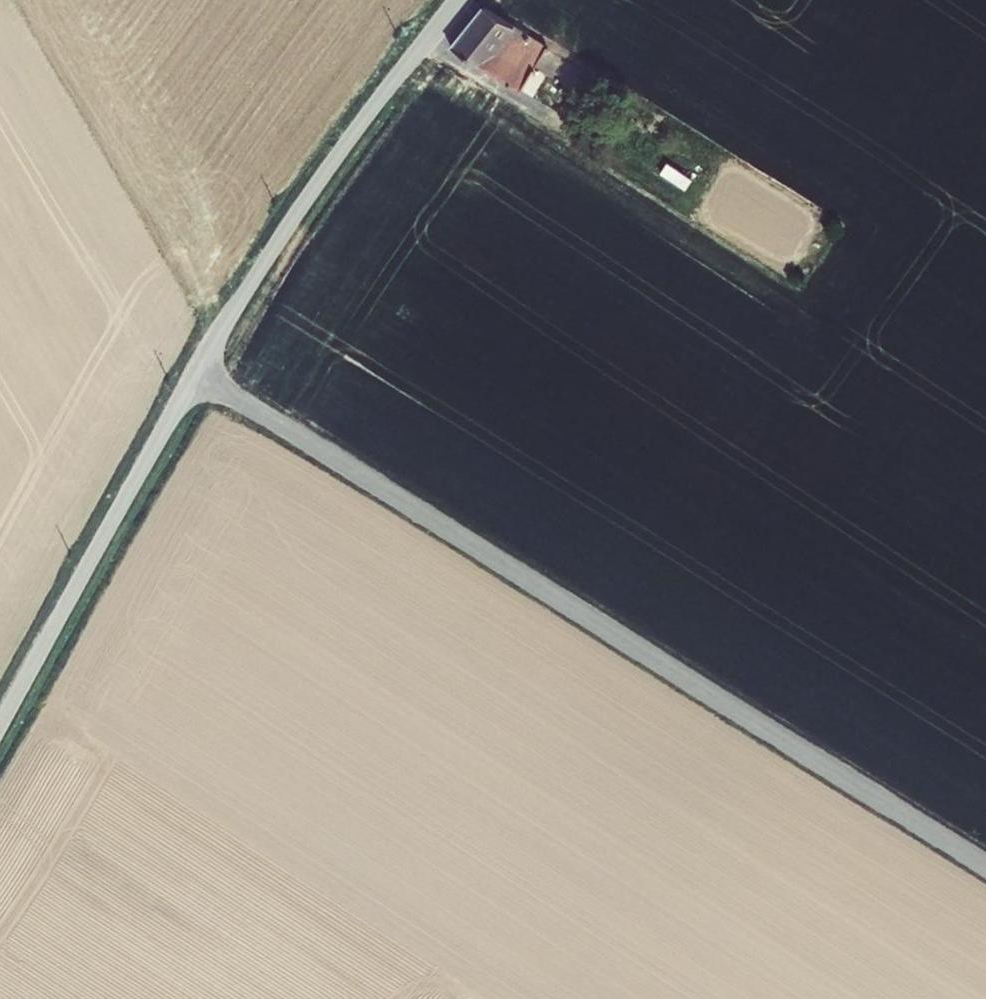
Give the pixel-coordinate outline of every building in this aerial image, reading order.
[(545,52),(481,11),(450,48),(507,85),(518,93),(545,52)] [(609,151),(622,159),(628,149),(615,141),(609,151)]
